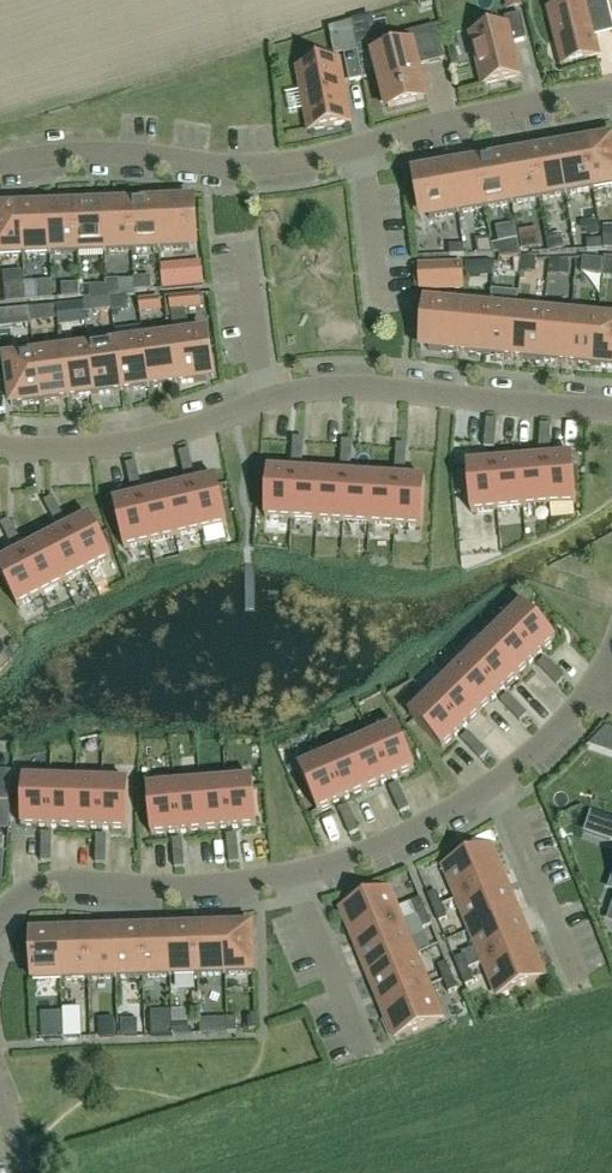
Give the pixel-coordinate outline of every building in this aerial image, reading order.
[(575,4),(549,10),(563,66),(598,57),(594,39),(611,35),(611,19),(608,2),(611,0),(574,0),(575,4)] [(504,20),(506,27),(471,35),(483,87),(521,78),(512,45),(527,41),(520,16),(504,20)] [(345,55),(358,52),(358,48),(353,22),(330,29),(335,57),(345,55)] [(382,105),(387,104),(389,110),(425,101),(416,68),(444,61),(436,28),(418,33),(419,39),(408,41),(410,50),(376,58),(381,80),(376,82),(382,105)] [(363,80),(358,52),(345,55),(350,83),(363,80)] [(297,70),(309,132),(351,124),(340,63),(297,70)] [(587,144),(595,191),(611,187),(611,140),(587,144)] [(595,191),(587,144),(559,149),(567,195),(595,191)] [(567,195),(559,149),(531,154),(540,200),(567,195)] [(540,200),(531,154),(504,159),(512,205),(540,200)] [(512,205),(504,159),(476,164),(484,210),(512,205)] [(484,210),(476,164),(449,169),(457,215),(484,210)] [(449,169),(421,174),(429,220),(457,215),(449,169)] [(190,250),(188,203),(160,204),(162,251),(190,250)] [(160,204),(132,205),(134,252),(162,251),(160,204)] [(134,252),(132,205),(104,207),(106,253),(134,252)] [(106,253),(104,207),(76,208),(78,255),(106,253)] [(78,255),(76,208),(48,209),(50,256),(78,255)] [(50,256),(48,209),(20,210),(21,257),(50,256)] [(20,210),(0,211),(0,258),(21,257),(20,210)] [(584,224),(587,238),(599,235),(597,221),(584,224)] [(521,251),(539,248),(536,230),(519,233),(521,251)] [(546,238),(548,252),(562,250),(560,236),(546,238)] [(492,246),(491,241),(476,241),(479,256),(493,256),(492,246)] [(522,258),(519,241),(500,244),(492,246),(493,256),(499,255),(500,259),(522,258)] [(602,251),(602,241),(587,242),(588,252),(602,251)] [(464,247),(449,247),(450,257),(464,256),(464,247)] [(534,259),(522,258),(522,273),(534,273),(534,259)] [(611,275),(611,259),(605,259),(603,274),(611,275)] [(603,261),(583,260),(582,274),(601,276),(603,261)] [(200,264),(203,283),(221,281),(219,261),(200,264)] [(548,275),(567,277),(568,264),(549,262),(548,275)] [(466,276),(481,276),(480,263),(465,264),(466,276)] [(164,290),(184,288),(182,264),(161,266),(164,290)] [(463,264),(431,266),(433,290),(464,288),(463,264)] [(150,278),(133,280),(134,293),(151,291),(150,278)] [(122,298),(121,280),(108,281),(108,286),(108,298),(112,298),(122,298)] [(41,301),(52,300),(52,283),(40,283),(41,301)] [(79,284),(62,285),(63,299),(80,297),(79,284)] [(108,298),(108,286),(91,287),(92,299),(94,299),(108,298)] [(25,303),(24,287),(5,289),(6,304),(25,303)] [(122,298),(112,298),(113,310),(113,311),(131,309),(129,297),(122,298)] [(199,297),(170,299),(171,311),(200,308),(199,297)] [(113,310),(112,298),(108,298),(94,299),(95,313),(113,310)] [(162,312),(161,299),(139,301),(140,315),(162,312)] [(457,354),(461,307),(433,304),(429,351),(457,354)] [(59,327),(68,326),(65,306),(56,307),(58,320),(59,327)] [(58,320),(56,307),(43,308),(44,322),(58,320)] [(485,356),(489,309),(461,307),(457,354),(485,356)] [(513,359),(517,312),(489,309),(485,356),(513,359)] [(13,329),(31,326),(29,310),(10,311),(13,329)] [(541,362),(545,315),(517,312),(513,359),(541,362)] [(568,364),(573,317),(545,315),(541,362),(568,364)] [(596,367),(601,320),(573,317),(568,364),(596,367)] [(601,320),(596,367),(611,368),(611,321),(601,320)] [(206,381),(200,335),(172,339),(179,385),(206,381)] [(179,385),(172,339),(145,342),(151,389),(179,385)] [(151,389),(145,342),(117,346),(123,392),(151,389)] [(117,346),(89,350),(95,396),(123,392),(117,346)] [(89,350),(61,353),(67,400),(95,396),(89,350)] [(67,400),(61,353),(33,357),(40,404),(67,400)] [(33,357),(6,361),(12,407),(40,404),(33,357)] [(486,424),(484,437),(494,439),(496,425),(486,424)] [(538,424),(536,438),(546,439),(548,425),(538,424)] [(484,437),(482,451),(492,453),(494,439),(484,437)] [(536,438),(534,451),(544,453),(546,439),(536,438)] [(291,442),(290,456),(300,457),(301,443),(291,442)] [(343,445),(342,459),(352,459),(353,445),(343,445)] [(391,448),(390,462),(400,463),(401,449),(391,448)] [(186,454),(176,456),(178,470),(188,468),(186,454)] [(290,456),(289,470),(300,471),(300,457),(290,456)] [(342,459),(341,473),(351,473),(352,459),(342,459)] [(547,510),(573,508),(569,461),(544,463),(547,510)] [(390,462),(390,476),(400,477),(400,463),(390,462)] [(521,512),(547,510),(544,463),(518,465),(521,512)] [(136,464),(126,465),(128,479),(138,477),(136,464)] [(496,514),(521,512),(518,465),(492,467),(496,514)] [(470,516),(496,514),(492,467),(466,469),(470,516)] [(188,468),(178,470),(181,483),(191,482),(188,468)] [(263,521),(289,523),(292,476),(266,475),(263,521)] [(289,523),(315,525),(318,478),(292,476),(289,523)] [(138,477),(128,479),(130,493),(140,491),(138,477)] [(315,525),(341,526),(344,479),(318,478),(315,525)] [(341,526),(367,528),(370,481),(344,479),(341,526)] [(367,528),(393,529),(396,483),(370,481),(367,528)] [(393,529),(419,531),(421,484),(396,483),(393,529)] [(197,535),(223,529),(213,484),(188,489),(197,535)] [(172,540),(197,535),(188,489),(162,494),(172,540)] [(147,546),(172,540),(162,494),(137,500),(147,546)] [(53,500),(43,504),(49,517),(58,513),(53,500)] [(121,551),(147,546),(137,500),(112,505),(121,551)] [(58,513),(49,517),(54,530),(63,526),(58,513)] [(12,522),(2,525),(7,538),(17,535),(12,522)] [(84,576),(107,564),(86,522),(62,534),(84,576)] [(61,587),(84,576),(62,534),(39,546),(61,587)] [(17,535),(7,538),(13,551),(22,547),(17,535)] [(38,599),(61,587),(39,546),(16,558),(38,599)] [(38,599),(16,558),(0,566),(0,582),(15,611),(38,599)] [(534,662),(553,644),(521,610),(502,628),(534,662)] [(516,680),(534,662),(502,628),(483,646),(516,680)] [(497,697),(516,680),(483,646),(465,664),(497,697)] [(542,661),(534,668),(543,679),(551,672),(542,661)] [(478,715),(497,697),(465,664),(446,682),(478,715)] [(551,672),(543,679),(553,689),(560,682),(551,672)] [(459,733),(478,715),(446,682),(427,699),(459,733)] [(441,751),(459,733),(427,699),(408,717),(441,751)] [(507,701),(500,708),(509,718),(517,711),(507,701)] [(517,711),(509,718),(518,728),(526,721),(517,711)] [(387,788),(411,778),(394,735),(370,744),(387,788)] [(467,737),(460,744),(469,754),(477,747),(467,737)] [(363,797),(387,788),(370,744),(346,753),(363,797)] [(477,747),(469,754),(479,764),(486,758),(477,747)] [(338,806),(363,797),(346,753),(322,763),(338,806)] [(314,816),(338,806),(322,763),(297,772),(314,816)] [(0,772),(0,783),(11,784),(12,773),(0,772)] [(21,831),(46,832),(48,785),(22,784),(21,831)] [(227,832),(253,830),(249,784),(224,786),(227,832)] [(46,832),(72,833),(74,786),(48,785),(46,832)] [(72,833),(98,834),(100,787),(74,786),(72,833)] [(202,834),(227,832),(224,786),(198,788),(202,834)] [(98,834),(124,835),(126,788),(100,787),(98,834)] [(176,837),(202,834),(198,788),(172,790),(176,837)] [(150,839),(176,837),(172,790),(146,792),(150,839)] [(396,795),(387,798),(391,811),(401,808),(396,795)] [(12,805),(0,804),(0,830),(10,831),(12,805)] [(401,808),(391,811),(396,825),(406,821),(401,808)] [(347,814),(337,817),(342,830),(351,827),(347,814)] [(351,827),(342,830),(347,843),(356,840),(351,827)] [(234,838),(224,839),(225,853),(235,852),(234,838)] [(41,839),(40,853),(50,854),(51,840),(41,839)] [(92,841),(91,855),(102,855),(102,842),(92,841)] [(181,842),(171,843),(172,857),(182,856),(181,842)] [(457,900),(504,880),(490,847),(443,867),(457,900)] [(235,852),(225,853),(225,867),(236,866),(235,852)] [(40,853),(40,867),(50,868),(50,854),(40,853)] [(91,855),(91,869),(101,869),(102,855),(91,855)] [(182,856),(172,857),(173,871),(183,870),(182,856)] [(470,932),(517,912),(504,880),(457,900),(470,932)] [(388,890),(340,910),(354,943),(401,923),(388,890)] [(443,906),(437,893),(428,897),(434,910),(443,906)] [(426,913),(421,900),(412,904),(417,917),(426,913)] [(434,910),(439,923),(448,920),(443,906),(434,910)] [(483,964),(531,944),(517,912),(470,932),(483,964)] [(426,913),(417,917),(422,930),(431,926),(426,913)] [(368,975),(415,955),(401,923),(354,943),(368,975)] [(252,928),(224,929),(225,976),(254,975),(252,928)] [(224,929),(197,930),(198,977),(225,976),(224,929)] [(197,930),(169,931),(171,978),(198,977),(197,930)] [(169,931),(142,932),(143,979),(171,978),(169,931)] [(143,979),(142,932),(115,933),(116,980),(143,979)] [(115,933),(87,934),(89,980),(116,980),(115,933)] [(61,981),(60,934),(32,935),(33,982),(61,981)] [(89,980),(87,934),(60,934),(61,981),(89,980)] [(531,944),(483,964),(497,997),(544,977),(531,944)] [(381,1007),(428,987),(415,955),(368,975),(381,1007)] [(463,957),(455,961),(460,974),(469,971),(463,957)] [(447,964),(438,968),(443,981),(452,977),(447,964)] [(469,971),(460,974),(465,987),(474,984),(469,971)] [(452,977),(443,981),(449,994),(458,990),(452,977)] [(442,1019),(428,987),(381,1007),(395,1039),(442,1019)] [(114,1019),(100,1019),(101,1038),(114,1038),(114,1019)] [(227,1035),(227,1034),(227,1019),(213,1020),(213,1035),(227,1035)] [(237,1034),(237,1019),(227,1019),(227,1034),(237,1034)] [(121,1021),(122,1038),(138,1037),(138,1021),(121,1021)] [(171,1021),(151,1022),(152,1037),(172,1036),(171,1021)] [(173,1036),(188,1036),(188,1024),(173,1024),(173,1036)] [(61,1025),(43,1025),(43,1040),(61,1039),(61,1025)]
